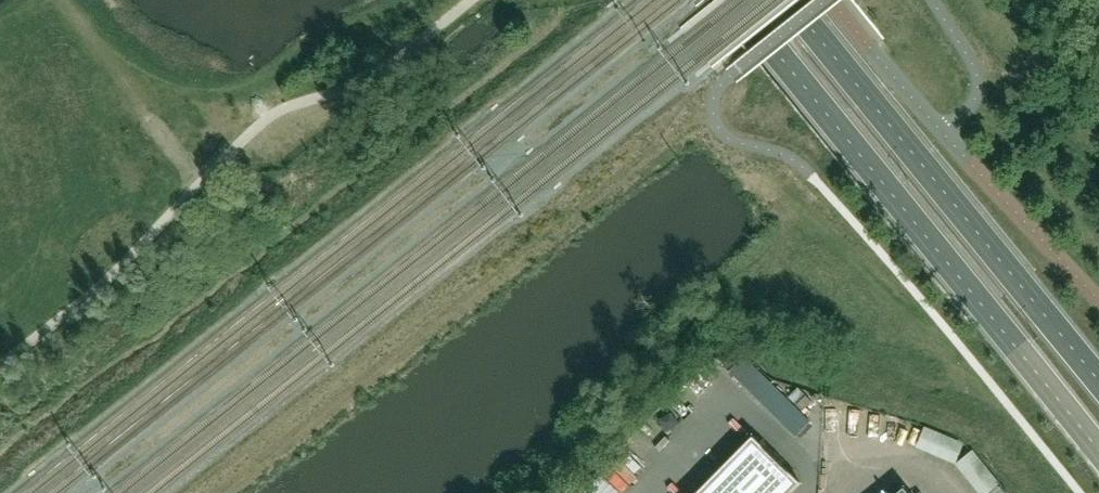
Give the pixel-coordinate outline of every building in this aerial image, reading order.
[(779,428),(806,434),(813,398),(786,393),(779,428)] [(800,484),(753,437),(697,492),(791,492),(800,484)]
